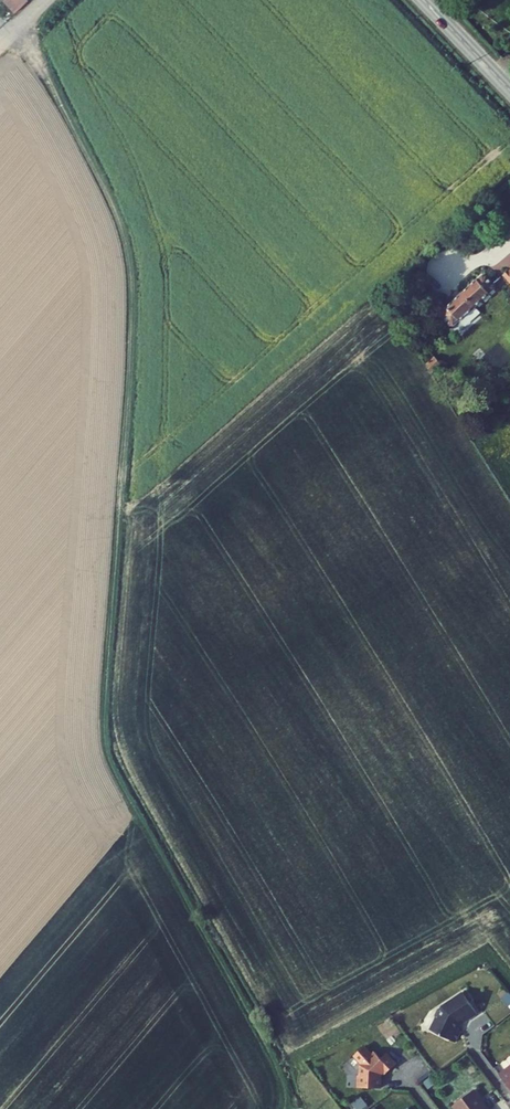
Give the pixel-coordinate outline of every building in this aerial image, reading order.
[(14,11),(26,1),(25,0),(5,0),(14,11)] [(509,280),(509,267),(506,262),(499,268),(509,280)] [(482,265),(462,283),(474,297),(489,283),(490,275),(482,265)] [(436,306),(448,319),(474,297),(462,283),(436,306)] [(449,330),(457,338),(474,324),(466,315),(449,330)] [(429,348),(417,358),(423,368),(436,356),(429,348)] [(447,983),(427,996),(426,998),(423,999),(419,1005),(421,1008),(415,1020),(437,1031),(443,1019),(442,1019),(445,1012),(447,1011),(448,1013),(462,1004),(447,983)] [(373,1063),(381,1056),(371,1046),(366,1051),(360,1044),(357,1047),(348,1039),(339,1048),(346,1057),(345,1058),(346,1067),(344,1067),(343,1076),(346,1079),(365,1081),(366,1067),(365,1066),(371,1061),(373,1063)] [(500,1085),(509,1077),(509,1046),(485,1066),(500,1085)] [(458,1080),(438,1096),(448,1108),(481,1108),(458,1080)] [(352,1103),(356,1108),(363,1108),(367,1106),(361,1097),(352,1103)] [(393,1099),(380,1108),(400,1108),(393,1099)]
